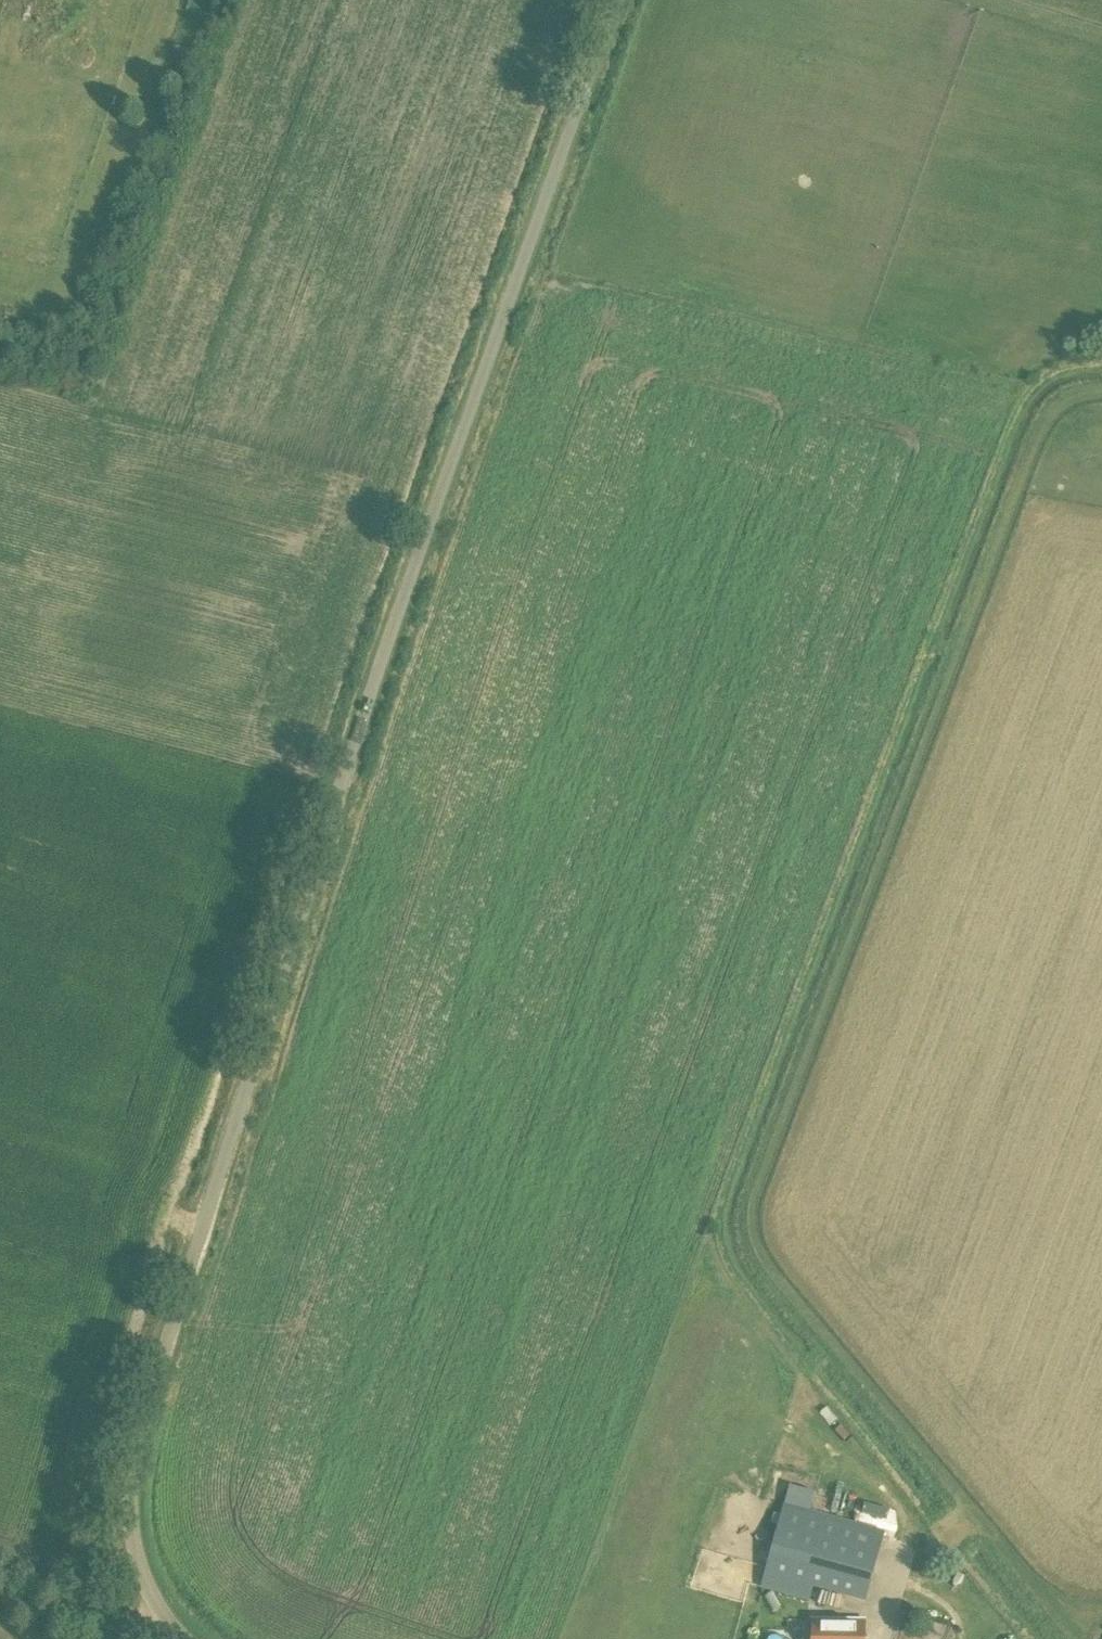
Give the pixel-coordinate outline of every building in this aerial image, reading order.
[(866,1601),(886,1530),(784,1502),(770,1552),(759,1550),(756,1560),(767,1562),(760,1588),(809,1601),(813,1587),(866,1601)] [(865,1618),(812,1617),(812,1638),(865,1638),(865,1618)]
